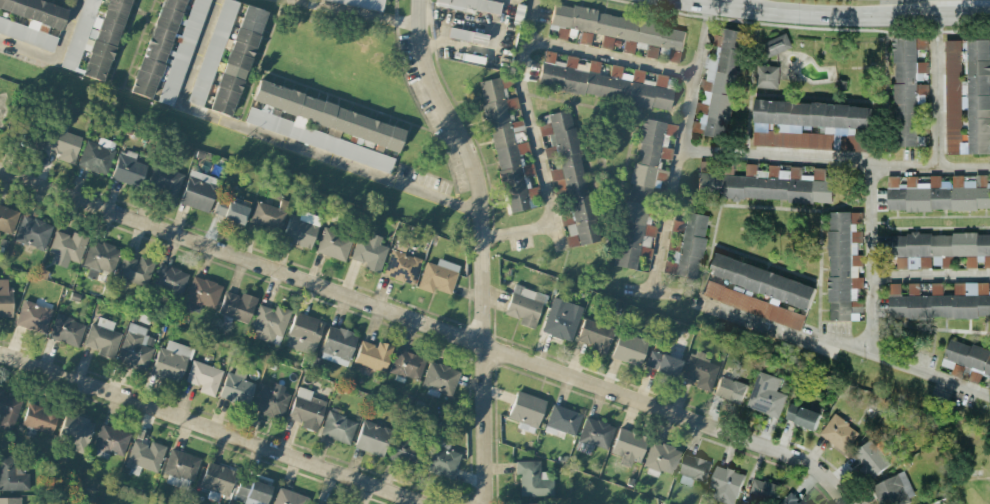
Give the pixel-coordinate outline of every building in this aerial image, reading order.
[(49,0),(0,0),(0,33),(53,50),(57,37),(46,34),(48,27),(61,31),(68,6),(49,0)] [(64,69),(75,72),(82,50),(88,52),(82,76),(107,83),(131,0),(84,0),(64,69)] [(151,42),(146,40),(131,93),(156,100),(185,0),(163,0),(151,42)] [(188,21),(183,19),(159,103),(177,108),(208,0),(194,0),(188,21)] [(203,107),(237,2),(231,0),(221,0),(188,102),(203,107)] [(384,0),(317,0),(317,1),(383,10),(384,0)] [(487,0),(436,0),(435,5),(498,17),(501,3),(487,0)] [(264,11),(242,4),(210,111),(233,118),(264,11)] [(549,25),(624,39),(622,52),(632,54),(634,42),(681,51),(685,28),(553,4),(549,25)] [(556,38),(565,41),(568,30),(549,25),(548,29),(557,31),(556,38)] [(486,36),(449,27),(447,38),(484,46),(486,36)] [(725,138),(745,32),(723,27),(717,56),(707,54),(702,78),(703,78),(695,120),(693,120),(691,132),(725,138)] [(592,34),(581,32),(579,43),(590,45),(592,34)] [(791,47),(785,33),(763,42),(768,56),(791,47)] [(611,50),(613,39),(602,36),(600,47),(611,50)] [(915,37),(894,37),(894,146),(916,146),(916,103),(924,103),(924,95),(928,95),(928,61),(915,61),(915,37)] [(915,49),(927,49),(927,37),(915,38),(915,49)] [(946,153),(962,153),(961,108),(969,108),(969,153),(989,153),(989,39),(945,39),(946,153)] [(644,57),(656,59),(658,48),(646,45),(644,57)] [(678,63),(680,52),(668,50),(667,62),(678,63)] [(537,87),(669,110),(673,90),(642,84),(644,71),(632,69),(631,76),(620,74),(622,67),(611,65),(609,76),(598,74),(600,62),(566,56),(565,63),(554,61),(556,53),(544,51),(537,87)] [(778,65),(755,64),(755,87),(777,88),(778,65)] [(673,79),(644,75),(643,84),(672,88),(673,79)] [(478,82),(508,214),(530,209),(527,198),(539,195),(537,186),(535,186),(530,164),(522,166),(520,155),(529,153),(522,120),(514,122),(512,112),(519,110),(516,97),(503,100),(498,77),(478,82)] [(405,128),(258,82),(252,101),(261,104),(259,110),(249,107),(243,125),(390,171),(394,158),(337,140),(339,134),(398,152),(405,128)] [(870,105),(755,100),(753,126),(755,126),(754,146),(864,151),(865,135),(833,134),(834,127),(869,128),(870,105)] [(600,241),(571,110),(548,115),(550,124),(538,126),(540,136),(548,135),(550,147),(543,148),(546,161),(551,160),(553,169),(548,170),(551,182),(555,181),(558,192),(566,190),(573,224),(564,225),(569,248),(600,241)] [(615,266),(636,270),(639,248),(649,249),(653,227),(646,226),(652,187),(663,189),(666,171),(659,169),(661,159),(670,160),(676,125),(641,119),(615,266)] [(73,164),(82,137),(52,127),(44,149),(58,154),(57,159),(73,164)] [(97,144),(86,140),(77,165),(105,176),(117,144),(99,137),(97,144)] [(110,178),(139,188),(146,165),(134,161),(136,155),(120,149),(110,178)] [(697,196),(830,203),(832,176),(824,176),(824,168),(813,167),(812,175),(800,174),(801,167),(767,165),(767,170),(756,169),(756,164),(745,163),(744,175),(711,174),(711,162),(699,161),(697,196)] [(147,185),(176,195),(184,175),(155,164),(147,185)] [(178,204),(207,213),(218,179),(189,170),(178,204)] [(887,210),(989,209),(989,184),(986,184),(986,174),(977,175),(977,180),(963,181),(963,175),(951,175),(951,181),(941,181),(941,175),(887,176),(887,210)] [(212,215),(242,225),(248,207),(218,198),(212,215)] [(287,201),(280,200),(278,207),(254,202),(249,224),(280,231),(287,201)] [(0,206),(0,231),(12,234),(18,210),(0,206)] [(310,249),(320,217),(300,211),(298,217),(289,214),(281,240),(310,249)] [(708,215),(686,212),(676,276),(698,280),(708,215)] [(828,320),(849,320),(849,312),(862,312),(862,277),(856,277),(856,269),(862,269),(862,254),(856,254),(856,243),(861,243),(861,212),(828,212),(828,320)] [(53,224),(22,215),(15,241),(45,250),(53,224)] [(671,231),(682,234),(685,224),(674,221),(671,231)] [(314,252),(344,262),(353,238),(323,227),(314,252)] [(79,263),(88,236),(72,231),(71,236),(55,231),(48,253),(54,255),(51,264),(66,269),(69,260),(79,263)] [(888,233),(887,264),(931,264),(931,266),(952,267),(952,256),(965,256),(965,268),(980,268),(980,267),(989,267),(989,234),(888,233)] [(356,237),(350,260),(364,264),(363,269),(380,274),(387,247),(379,245),(381,237),(369,234),(367,240),(356,237)] [(85,277),(96,280),(99,270),(113,274),(120,248),(90,240),(82,267),(88,269),(85,277)] [(413,285),(421,260),(391,250),(383,275),(413,285)] [(816,286),(716,253),(708,275),(808,309),(816,286)] [(145,288),(155,262),(140,256),(138,260),(124,255),(115,277),(145,288)] [(417,289),(433,293),(434,289),(450,294),(459,265),(438,259),(436,265),(425,262),(417,289)] [(181,296),(189,274),(159,263),(151,286),(181,296)] [(222,286),(193,276),(182,308),(198,313),(201,305),(214,309),(222,286)] [(11,279),(0,279),(0,317),(11,317),(11,279)] [(701,296),(800,330),(805,315),(706,281),(701,296)] [(989,317),(989,291),(988,291),(988,282),(953,283),(953,295),(943,295),(942,282),(931,283),(931,295),(919,295),(918,283),(907,283),(908,295),(900,295),(899,283),(888,283),(889,319),(989,317)] [(519,319),(518,325),(535,329),(544,294),(512,286),(505,315),(519,319)] [(257,299),(242,293),(240,297),(226,291),(217,313),(247,325),(257,299)] [(582,308),(553,297),(541,332),(570,342),(582,308)] [(51,308),(22,299),(15,324),(43,333),(51,308)] [(272,343),(275,334),(283,337),(291,310),(275,306),(274,310),(258,305),(248,336),(272,343)] [(315,354),(322,319),(293,313),(285,348),(315,354)] [(77,347),(85,324),(55,314),(48,337),(77,347)] [(97,355),(113,360),(121,333),(111,330),(114,322),(99,318),(96,325),(91,323),(83,346),(98,350),(97,355)] [(613,326),(582,319),(576,344),(606,352),(613,326)] [(146,328),(129,323),(116,361),(145,371),(156,339),(144,335),(146,328)] [(357,335),(329,325),(318,357),(346,366),(357,335)] [(647,340),(618,331),(610,359),(639,367),(647,340)] [(948,339),(941,365),(951,368),(949,374),(979,382),(981,375),(989,377),(989,350),(948,339)] [(159,347),(150,372),(179,383),(192,349),(168,340),(165,349),(159,347)] [(385,372),(392,345),(377,342),(377,345),(359,341),(354,364),(385,372)] [(419,381),(425,356),(395,349),(390,374),(419,381)] [(709,392),(719,366),(705,361),(708,355),(692,349),(681,377),(696,383),(694,387),(709,392)] [(644,367),(675,378),(681,361),(650,350),(644,367)] [(186,382),(200,386),(198,392),(214,397),(223,370),(192,360),(186,382)] [(459,371),(428,362),(420,387),(452,396),(459,371)] [(255,384),(243,380),(245,373),(240,371),(238,375),(227,371),(218,397),(247,408),(255,384)] [(745,407),(778,418),(785,394),(775,391),(779,377),(757,371),(745,407)] [(739,405),(746,385),(721,375),(713,395),(739,405)] [(273,385),(271,389),(261,385),(252,410),(281,419),(291,391),(273,385)] [(325,401),(311,397),(312,390),(296,387),(288,420),(302,422),(300,428),(318,432),(325,401)] [(0,391),(0,428),(14,431),(22,396),(0,391)] [(507,419),(519,423),(517,428),(534,434),(545,401),(516,391),(507,419)] [(21,425),(51,435),(58,414),(28,403),(21,425)] [(820,412),(789,403),(784,421),(815,430),(820,412)] [(562,438),(563,433),(574,436),(582,414),(552,404),(543,432),(562,438)] [(357,421),(328,411),(319,435),(348,445),(357,421)] [(94,422),(66,413),(58,437),(70,441),(68,449),(84,454),(94,422)] [(844,452),(859,431),(833,413),(818,434),(844,452)] [(577,443),(608,450),(614,425),(584,418),(577,443)] [(353,448),(382,458),(392,430),(363,420),(353,448)] [(130,435),(102,423),(92,447),(97,449),(95,455),(106,459),(109,452),(121,457),(130,435)] [(633,460),(639,463),(648,438),(619,427),(610,453),(621,457),(618,464),(630,468),(633,460)] [(450,480),(460,454),(447,449),(449,445),(431,437),(424,455),(420,453),(421,448),(395,438),(387,459),(419,471),(420,468),(450,480)] [(862,466),(859,469),(868,480),(888,462),(868,439),(851,454),(862,466)] [(123,469),(138,474),(140,468),(157,473),(165,446),(150,442),(149,446),(133,440),(123,469)] [(643,465),(672,476),(681,452),(652,440),(643,465)] [(199,459),(170,448),(162,472),(168,474),(165,483),(188,490),(199,459)] [(692,478),(703,482),(711,462),(687,453),(676,480),(689,486),(692,478)] [(28,472),(24,472),(24,462),(16,462),(16,455),(0,456),(0,491),(29,490),(28,472)] [(552,480),(540,480),(539,461),(514,462),(515,474),(519,474),(520,496),(553,495),(552,480)] [(236,471),(207,462),(199,487),(211,491),(209,499),(217,502),(219,494),(228,497),(236,471)] [(744,474),(715,464),(708,486),(715,489),(712,498),(728,503),(733,503),(744,474)] [(880,503),(898,503),(915,496),(903,470),(871,485),(880,503)] [(787,489),(753,476),(747,494),(775,503),(781,503),(787,489)] [(271,486),(241,477),(233,499),(247,503),(265,503),(271,486)] [(277,487),(272,503),(305,503),(308,496),(277,487)]
